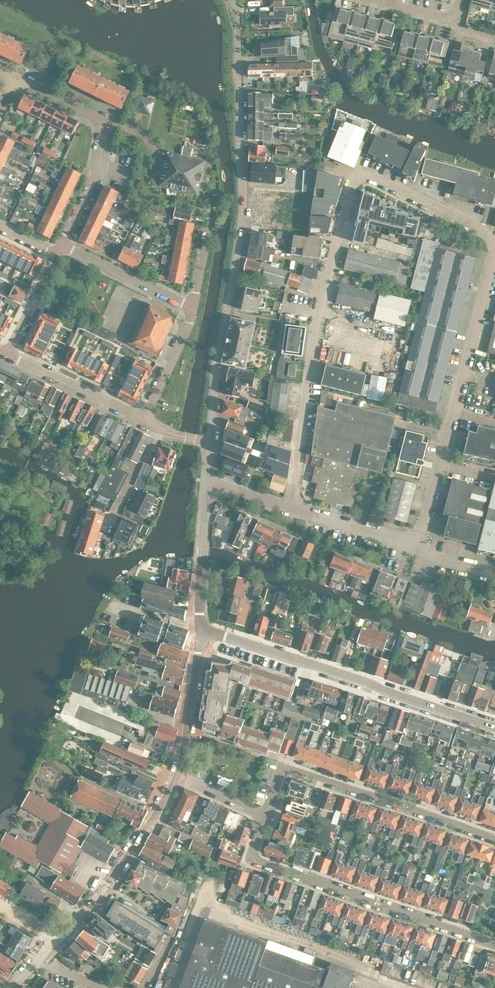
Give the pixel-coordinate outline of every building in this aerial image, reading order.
[(490,10),(492,0),(472,0),(469,13),(473,14),(473,15),(479,7),(490,10)] [(274,13),(259,13),(260,25),(269,24),(270,27),(281,27),(289,27),(289,21),(286,21),(286,15),(294,15),(294,6),(273,7),(274,13)] [(329,36),(344,40),(351,13),(346,11),(346,9),(337,6),(329,36)] [(344,40),(358,44),(366,17),(365,16),(360,15),(361,13),(351,10),(351,13),(344,40)] [(373,48),(375,43),(380,20),(375,19),(375,17),(366,14),(365,16),(366,17),(358,44),(373,48)] [(380,20),(375,43),(391,47),(391,48),(392,48),(395,37),(392,36),(395,24),(386,22),(386,19),(380,18),(380,20)] [(413,59),(419,36),(420,34),(411,31),(410,34),(404,32),(398,55),(399,56),(399,55),(413,58),(413,59)] [(21,65),(29,48),(0,33),(0,54),(21,65)] [(427,63),(433,40),(434,40),(435,38),(429,36),(428,39),(425,38),(426,35),(420,34),(419,36),(413,59),(427,62),(427,63)] [(297,47),(292,45),(292,37),(261,41),(262,54),(261,54),(272,54),(272,55),(276,55),(276,62),(298,61),(297,47)] [(439,41),(434,40),(433,40),(427,63),(428,63),(428,62),(442,66),(442,67),(449,42),(440,39),(439,41)] [(448,71),(464,76),(472,46),(462,43),(460,51),(453,49),(448,71)] [(476,73),(482,75),(487,58),(486,58),(485,62),(479,61),(481,53),(472,50),(473,46),(472,46),(464,76),(468,77),(468,76),(475,78),(475,77),(476,73)] [(494,52),(493,60),(487,58),(482,75),(483,75),(484,71),(489,72),(488,76),(488,77),(494,79),(494,52)] [(349,56),(346,68),(352,69),(355,58),(349,56)] [(300,63),(287,64),(287,76),(300,76),(300,63)] [(312,63),(300,63),(300,76),(313,75),(312,63)] [(262,77),(262,64),(249,65),(250,77),(262,77)] [(274,64),(262,64),(262,77),(275,77),(274,64)] [(287,64),(274,64),(275,77),(287,76),(287,64)] [(70,83),(122,109),(130,92),(78,66),(70,83)] [(248,92),(248,102),(271,103),(273,103),(273,94),(248,92)] [(410,95),(413,100),(418,97),(415,92),(410,95)] [(18,107),(29,113),(35,100),(24,95),(18,107)] [(425,108),(435,110),(438,99),(429,96),(425,108)] [(154,100),(140,97),(136,111),(150,114),(154,100)] [(29,113),(40,118),(46,106),(35,100),(29,113)] [(248,102),(248,111),(264,112),(264,106),(271,107),(271,103),(248,102)] [(40,118),(51,124),(58,111),(46,106),(40,118)] [(51,124),(63,129),(69,117),(58,111),(51,124)] [(248,111),(248,121),(264,122),(264,117),(274,118),(274,113),(264,112),(248,111)] [(69,117),(63,129),(72,134),(79,122),(69,117)] [(339,128),(338,131),(353,136),(365,141),(369,132),(360,128),(361,126),(361,125),(360,122),(353,119),(352,122),(351,125),(342,121),(340,127),(339,128)] [(264,122),(248,121),(248,129),(248,130),(259,131),(264,131),(270,132),(271,132),(272,132),(273,128),(273,127),(269,127),(268,127),(264,127),(264,122)] [(259,131),(248,130),(248,140),(264,141),(268,142),(272,142),(272,132),(271,132),(270,132),(264,131),(259,131)] [(338,131),(328,157),(342,162),(353,136),(342,132),(338,131)] [(280,140),(288,141),(288,133),(281,133),(280,140)] [(367,155),(399,171),(412,145),(388,133),(385,139),(377,135),(367,155)] [(0,139),(0,146),(20,156),(22,152),(12,147),(15,142),(2,136),(0,139)] [(353,136),(342,162),(354,167),(365,141),(364,141),(353,136)] [(249,161),(265,162),(265,152),(266,146),(253,145),(253,148),(250,148),(249,161)] [(6,160),(9,155),(18,159),(20,156),(0,146),(0,157),(6,160)] [(275,153),(288,156),(289,148),(277,146),(275,153)] [(402,173),(415,179),(421,162),(426,151),(415,146),(402,173)] [(159,186),(198,195),(206,160),(189,156),(191,149),(183,148),(182,155),(167,151),(159,186)] [(49,155),(43,152),(41,155),(50,159),(55,162),(57,158),(55,158),(53,157),(49,155)] [(44,167),(46,168),(50,159),(41,155),(40,154),(36,163),(44,167)] [(32,155),(29,160),(30,160),(35,163),(36,163),(38,158),(32,155)] [(11,173),(13,170),(3,165),(6,160),(0,157),(0,168),(11,173)] [(453,195),(492,206),(494,194),(494,181),(479,176),(480,173),(426,158),(422,174),(456,183),(453,195)] [(324,159),(323,164),(331,167),(333,163),(324,159)] [(286,166),(253,163),(251,182),(275,184),(276,177),(285,178),(286,166)] [(9,177),(11,173),(0,168),(0,173),(9,177)] [(65,173),(56,168),(54,172),(77,183),(81,174),(68,168),(65,173)] [(311,214),(333,215),(345,178),(318,171),(311,214)] [(59,186),(72,192),(74,188),(74,187),(76,184),(77,183),(61,175),(59,174),(54,172),(52,176),(59,179),(62,180),(62,181),(59,186)] [(30,182),(27,189),(32,192),(35,185),(30,182)] [(2,191),(6,194),(8,194),(10,191),(0,186),(0,190),(2,191)] [(47,186),(45,190),(68,201),(72,192),(59,186),(57,191),(47,186)] [(105,186),(101,195),(114,201),(116,197),(126,201),(128,197),(118,192),(105,186)] [(253,188),(252,203),(297,206),(298,191),(253,188)] [(53,198),(50,204),(63,210),(68,201),(45,190),(43,194),(53,198)] [(357,219),(352,241),(364,244),(370,223),(370,221),(404,230),(403,234),(415,237),(420,219),(419,219),(419,218),(418,218),(416,217),(415,217),(408,213),(407,212),(407,213),(405,212),(405,211),(404,211),(386,202),(385,201),(385,202),(383,201),(383,200),(382,200),(375,197),(364,191),(363,196),(361,203),(359,211),(360,211),(357,219)] [(101,195),(96,204),(119,215),(121,211),(111,207),(114,201),(101,195)] [(20,200),(18,205),(33,212),(35,207),(20,200)] [(38,204),(37,208),(59,219),(63,210),(50,204),(48,209),(38,204)] [(96,204),(92,213),(105,219),(108,214),(117,219),(119,215),(96,204)] [(176,207),(174,216),(190,219),(192,210),(176,207)] [(44,216),(41,222),(54,229),(59,219),(37,208),(35,212),(44,216)] [(21,213),(20,212),(15,210),(13,216),(19,219),(21,213)] [(252,211),(251,226),(266,227),(266,230),(287,231),(288,228),(289,213),(267,212),(252,211)] [(92,213),(88,222),(118,237),(119,233),(103,225),(105,219),(92,213)] [(130,213),(127,220),(133,222),(135,216),(130,213)] [(332,217),(311,216),(310,233),(329,234),(332,217)] [(133,222),(127,220),(126,219),(123,224),(130,227),(133,222)] [(179,226),(178,231),(192,234),(194,224),(180,221),(170,219),(169,224),(179,226)] [(134,225),(144,230),(147,232),(149,227),(137,221),(134,225)] [(54,229),(41,222),(39,227),(30,223),(28,227),(50,238),(54,229)] [(88,222),(83,231),(97,237),(99,232),(108,237),(116,240),(118,237),(88,222)] [(147,232),(144,230),(142,235),(150,239),(152,235),(147,232)] [(97,237),(83,231),(79,240),(101,251),(103,247),(94,243),(97,237)] [(167,235),(166,239),(190,244),(192,234),(178,231),(177,237),(167,235)] [(277,237),(288,239),(289,232),(278,231),(277,237)] [(250,244),(266,247),(267,241),(272,242),(273,235),(252,232),(250,244)] [(293,235),(291,254),(320,258),(320,257),(321,249),(323,239),(319,239),(320,237),(321,237),(321,236),(319,236),(309,235),(309,237),(293,235)] [(176,245),(174,251),(189,254),(190,244),(166,239),(166,243),(176,245)] [(397,402),(435,412),(475,258),(437,248),(439,243),(424,239),(411,288),(425,292),(397,402)] [(0,252),(0,259),(6,262),(15,245),(6,240),(0,252)] [(118,259),(128,264),(139,242),(134,240),(130,249),(125,246),(118,259)] [(139,242),(128,264),(137,268),(143,255),(138,253),(142,244),(139,242)] [(15,245),(6,262),(15,267),(24,249),(15,245)] [(250,245),(248,258),(270,261),(271,254),(275,255),(276,249),(272,249),(272,248),(250,245)] [(24,249),(15,267),(25,271),(33,253),(24,249)] [(344,269),(395,282),(400,262),(350,249),(344,269)] [(163,255),(162,259),(187,264),(189,254),(174,251),(173,257),(163,255)] [(33,253),(25,271),(34,276),(43,258),(33,253)] [(262,278),(286,284),(287,284),(298,288),(297,290),(307,294),(312,279),(302,276),(290,272),(270,266),(270,264),(262,262),(261,263),(246,258),(244,271),(262,277),(262,278)] [(172,265),(171,271),(185,274),(187,264),(162,259),(162,263),(172,265)] [(305,266),(302,275),(317,279),(319,269),(305,266)] [(185,274),(171,271),(169,277),(159,275),(159,279),(183,284),(185,274)] [(336,303),(375,313),(380,293),(341,283),(336,303)] [(15,285),(9,296),(22,302),(27,291),(15,285)] [(242,295),(241,298),(266,303),(267,299),(262,296),(263,291),(247,287),(242,295)] [(415,302),(411,300),(381,293),(375,319),(404,326),(405,323),(409,325),(415,302)] [(266,303),(241,298),(241,301),(242,309),(258,313),(259,308),(265,307),(266,303)] [(128,342),(159,356),(160,355),(161,356),(161,355),(159,354),(161,351),(162,351),(163,351),(162,350),(162,349),(161,349),(173,323),(174,323),(175,322),(174,321),(176,317),(177,318),(177,317),(177,316),(146,302),(143,309),(145,310),(134,336),(131,335),(128,342)] [(40,319),(37,323),(55,331),(60,322),(42,313),(40,319)] [(0,323),(0,334),(5,336),(14,319),(4,314),(0,323)] [(232,317),(222,363),(245,368),(255,322),(232,317)] [(494,355),(494,321),(487,352),(494,355)] [(34,329),(33,332),(50,341),(55,331),(37,323),(34,329)] [(93,331),(113,341),(116,334),(97,324),(93,331)] [(299,326),(286,324),(282,353),(295,355),(299,356),(301,346),(301,347),(302,343),(301,343),(302,339),(303,339),(303,336),(302,336),(303,326),(299,326)] [(327,327),(324,338),(333,340),(336,329),(327,327)] [(29,340),(28,341),(46,350),(50,341),(33,332),(29,340)] [(28,341),(24,351),(37,357),(41,359),(46,350),(28,341)] [(72,347),(63,364),(72,368),(73,369),(81,351),(72,347)] [(81,351),(73,369),(82,373),(88,360),(90,356),(81,351)] [(88,360),(82,373),(91,378),(100,360),(90,356),(88,360)] [(137,357),(132,367),(150,376),(151,373),(155,366),(137,357)] [(286,359),(279,358),(276,378),(283,379),(286,359)] [(100,360),(91,378),(92,378),(101,383),(109,365),(100,360)] [(5,382),(12,367),(3,363),(0,368),(0,379),(5,382)] [(289,364),(288,375),(295,376),(297,365),(289,364)] [(321,385),(361,395),(366,375),(351,371),(352,368),(343,365),(342,368),(327,364),(321,385)] [(11,389),(13,390),(22,372),(12,367),(5,382),(3,387),(10,390),(11,389)] [(132,367),(128,376),(145,385),(146,384),(150,376),(132,367)] [(226,394),(239,397),(242,384),(253,387),(256,373),(230,367),(226,381),(229,382),(226,394)] [(22,372),(13,390),(16,391),(17,388),(24,391),(31,377),(22,372)] [(128,376),(123,385),(141,394),(145,385),(128,376)] [(286,380),(283,379),(276,378),(275,378),(270,412),(286,414),(290,384),(285,384),(286,380)] [(24,397),(30,399),(40,404),(40,405),(41,405),(50,386),(42,381),(41,383),(32,379),(24,397)] [(123,385),(119,395),(136,404),(141,394),(123,385)] [(44,414),(49,417),(61,391),(53,387),(45,402),(49,404),(44,414)] [(56,409),(60,411),(57,418),(61,420),(64,413),(72,397),(73,396),(64,392),(64,393),(56,409)] [(65,418),(75,423),(85,402),(75,398),(65,418)] [(258,412),(224,400),(223,410),(222,413),(245,421),(247,415),(256,418),(258,412)] [(247,407),(266,414),(268,407),(249,401),(247,407)] [(343,505),(353,508),(362,472),(357,471),(358,466),(382,472),(396,416),(338,401),(335,411),(318,406),(311,455),(313,455),(311,465),(315,466),(310,484),(316,486),(313,498),(332,503),(333,496),(338,498),(336,504),(343,506),(343,505)] [(72,431),(76,433),(81,423),(87,426),(97,408),(87,403),(77,421),(76,421),(72,431)] [(94,432),(105,438),(114,421),(102,415),(94,432)] [(230,420),(226,428),(267,443),(269,437),(258,433),(258,431),(251,428),(251,429),(245,429),(243,425),(230,420)] [(110,446),(119,451),(120,449),(127,434),(122,432),(125,426),(114,421),(105,438),(113,441),(110,446)] [(127,434),(120,449),(123,450),(122,452),(126,454),(125,457),(137,463),(150,436),(137,429),(131,427),(127,434)] [(494,461),(494,429),(486,427),(484,435),(469,431),(463,453),(494,461)] [(224,444),(221,454),(242,462),(251,437),(225,428),(223,443),(224,444)] [(405,437),(401,436),(399,446),(402,447),(396,472),(418,478),(421,465),(420,462),(420,459),(423,460),(429,436),(406,430),(405,437)] [(281,435),(270,432),(269,437),(267,443),(289,450),(291,442),(280,440),(281,435)] [(8,441),(19,447),(24,437),(15,433),(14,436),(11,435),(8,441)] [(81,446),(87,449),(93,437),(87,434),(81,446)] [(42,457),(49,444),(41,440),(33,456),(41,460),(42,457)] [(21,452),(29,456),(33,448),(25,444),(21,452)] [(55,447),(49,444),(42,457),(49,460),(55,447)] [(272,445),(264,469),(288,479),(292,451),(272,445)] [(153,464),(169,470),(175,452),(174,451),(173,449),(170,448),(169,449),(167,449),(166,451),(159,448),(153,464)] [(106,477),(99,492),(115,500),(128,473),(120,469),(125,457),(126,454),(122,452),(123,450),(120,449),(119,451),(112,466),(106,477)] [(56,470),(63,474),(72,460),(65,456),(56,470)] [(225,458),(223,462),(224,463),(222,469),(242,478),(241,481),(248,484),(251,477),(245,474),(248,465),(227,456),(226,458),(225,458)] [(135,485),(145,489),(154,467),(144,463),(135,485)] [(106,477),(99,473),(91,488),(99,492),(106,477)] [(274,474),(270,486),(269,488),(283,492),(287,479),(274,474)] [(383,516),(407,522),(417,483),(393,478),(383,516)] [(452,479),(443,514),(449,516),(444,536),(476,544),(481,524),(484,525),(493,490),(452,479)] [(50,486),(64,494),(67,487),(54,480),(50,486)] [(487,555),(494,558),(494,483),(493,490),(484,525),(477,553),(487,555)] [(152,503),(153,503),(157,505),(159,500),(154,497),(141,491),(132,509),(145,516),(152,503)] [(62,511),(69,514),(73,502),(66,499),(62,511)] [(223,507),(219,504),(215,512),(220,514),(223,507)] [(41,513),(38,519),(37,522),(51,527),(55,515),(42,510),(41,513)] [(77,550),(92,555),(97,539),(99,532),(104,516),(89,511),(77,550)] [(241,512),(237,522),(248,527),(252,517),(241,512)] [(119,543),(119,544),(130,521),(121,516),(111,537),(114,539),(113,541),(119,543)] [(55,534),(62,536),(66,521),(59,519),(55,534)] [(251,536),(260,540),(267,524),(259,520),(251,536)] [(130,521),(119,544),(120,544),(125,546),(126,544),(129,546),(139,525),(130,521)] [(237,522),(232,532),(243,537),(244,536),(248,527),(237,522)] [(260,540),(269,544),(276,528),(267,524),(260,540)] [(269,544),(277,548),(285,532),(276,528),(269,544)] [(227,542),(239,547),(243,537),(232,532),(227,542)] [(285,532),(277,548),(286,552),(293,536),(285,532)] [(212,546),(220,547),(222,537),(214,536),(212,546)] [(244,536),(243,537),(239,547),(237,551),(243,554),(249,539),(244,536)] [(291,550),(283,569),(291,571),(296,559),(306,563),(308,558),(309,558),(314,544),(304,540),(293,536),(288,549),(291,550)] [(332,579),(336,580),(345,556),(335,553),(330,566),(336,568),(332,579)] [(344,572),(349,574),(354,560),(345,556),(336,580),(340,582),(344,572)] [(286,563),(278,559),(275,565),(283,569),(286,563)] [(351,586),(354,588),(364,564),(354,560),(349,574),(355,576),(351,586)] [(364,564),(354,588),(358,589),(362,579),(368,581),(373,567),(364,564)] [(172,577),(169,576),(167,587),(189,591),(191,580),(186,579),(188,571),(174,568),(172,577)] [(369,596),(397,607),(405,586),(395,582),(397,577),(379,570),(369,596)] [(225,592),(230,594),(225,611),(230,612),(228,621),(244,625),(250,605),(245,603),(247,598),(242,596),(246,579),(230,574),(225,592)] [(407,581),(405,586),(397,607),(410,612),(420,586),(407,581)] [(431,617),(435,607),(443,587),(422,581),(412,610),(431,618),(431,617)] [(142,597),(171,605),(172,604),(175,591),(175,590),(146,582),(146,583),(142,597)] [(251,599),(258,601),(261,590),(254,588),(251,599)] [(265,599),(273,601),(274,597),(276,590),(269,588),(265,599)] [(280,591),(274,605),(288,609),(293,596),(280,591)] [(300,595),(299,597),(298,601),(304,603),(304,605),(308,606),(310,599),(304,597),(300,595)] [(166,614),(185,620),(186,610),(143,598),(140,608),(166,614)] [(308,611),(315,613),(318,604),(311,602),(308,611)] [(468,631),(474,633),(483,607),(472,603),(467,618),(472,620),(468,631)] [(274,605),(271,614),(285,618),(288,609),(274,605)] [(435,607),(431,617),(443,621),(446,611),(435,607)] [(483,607),(474,633),(479,635),(483,623),(489,625),(494,611),(483,607)] [(268,623),(281,627),(285,618),(271,614),(268,623)] [(189,631),(145,615),(138,635),(158,641),(159,638),(164,640),(163,643),(183,650),(189,631)] [(253,634),(264,637),(270,617),(258,615),(253,634)] [(356,640),(364,620),(358,618),(355,626),(350,638),(356,640)] [(307,652),(308,653),(314,635),(314,633),(316,629),(308,627),(303,625),(303,626),(301,630),(295,648),(306,652),(307,652)] [(335,626),(331,625),(327,637),(319,634),(314,649),(326,653),(331,638),(335,626)] [(130,632),(112,626),(109,636),(121,640),(121,639),(122,639),(127,641),(130,632)] [(271,641),(281,644),(290,647),(294,635),(286,632),(287,629),(281,627),(281,628),(275,626),(271,641)] [(362,626),(357,642),(376,648),(373,655),(380,658),(381,658),(383,651),(384,648),(391,650),(392,645),(386,643),(386,641),(389,634),(362,626)] [(401,637),(397,648),(401,650),(420,657),(425,645),(405,638),(401,637)] [(87,653),(99,658),(105,644),(92,639),(87,653)] [(330,660),(341,664),(349,641),(343,639),(340,646),(335,644),(330,660)] [(165,661),(185,668),(190,652),(161,643),(157,655),(166,658),(165,661)] [(383,651),(381,658),(388,660),(391,650),(384,648),(383,651)] [(153,653),(141,649),(139,655),(151,659),(153,653)] [(424,649),(417,667),(410,686),(419,690),(426,670),(430,660),(431,657),(433,653),(432,653),(424,649)] [(431,657),(430,660),(439,663),(442,655),(433,652),(432,653),(433,653),(431,657)] [(373,655),(367,673),(383,678),(389,660),(388,660),(381,658),(380,658),(373,655)] [(135,661),(139,663),(140,662),(144,663),(142,669),(149,671),(148,674),(182,685),(185,671),(183,671),(137,656),(135,661)] [(442,696),(455,701),(459,690),(467,693),(477,667),(476,667),(478,661),(464,656),(462,661),(461,661),(455,680),(448,678),(442,696)] [(244,682),(248,684),(289,697),(294,680),(272,673),(252,666),(251,669),(234,663),(233,667),(215,664),(213,673),(209,673),(208,681),(207,687),(205,696),(208,696),(207,703),(204,702),(203,711),(206,711),(204,718),(202,717),(202,718),(207,719),(206,726),(206,727),(206,728),(207,729),(216,732),(221,734),(220,735),(228,738),(234,740),(234,742),(266,752),(268,747),(278,750),(284,734),(273,730),(271,736),(240,726),(242,721),(239,720),(227,716),(225,719),(222,718),(229,676),(231,677),(231,678),(244,682)] [(386,679),(402,684),(407,670),(402,669),(401,670),(394,668),(396,664),(392,663),(389,671),(386,679)] [(481,679),(485,670),(479,668),(476,677),(481,679)] [(486,676),(494,678),(494,675),(494,671),(488,669),(486,676)] [(77,671),(73,684),(97,691),(98,687),(100,688),(102,688),(99,697),(124,704),(127,692),(108,686),(109,682),(101,679),(101,678),(77,671)] [(114,681),(135,688),(138,678),(117,672),(114,681)] [(431,694),(431,692),(437,694),(442,679),(426,674),(420,690),(431,694)] [(311,697),(318,699),(323,683),(313,680),(310,691),(305,690),(303,697),(311,699),(311,697)] [(240,709),(248,684),(244,682),(236,707),(240,709)] [(155,694),(178,701),(178,702),(179,702),(181,691),(179,691),(158,683),(155,694)] [(318,699),(327,702),(332,687),(323,683),(318,699)] [(466,704),(485,711),(489,700),(481,697),(484,689),(473,685),(466,704)] [(332,687),(327,702),(337,706),(342,690),(332,687)] [(144,699),(146,692),(140,690),(138,697),(144,699)] [(338,710),(348,713),(350,713),(353,703),(351,702),(354,694),(344,691),(338,710)] [(69,695),(61,717),(91,728),(99,706),(69,695)] [(353,714),(352,717),(354,717),(356,718),(356,719),(358,722),(361,723),(362,719),(363,716),(365,711),(369,699),(360,696),(359,695),(353,714)] [(162,713),(166,700),(153,696),(149,709),(162,713)] [(302,715),(311,719),(315,708),(305,704),(304,710),(300,709),(300,707),(292,704),(293,700),(286,698),(283,708),(302,715)] [(364,716),(374,720),(380,702),(370,699),(364,716)] [(178,703),(166,700),(162,713),(174,717),(178,703)] [(380,702),(374,720),(384,723),(390,705),(380,702)] [(324,717),(335,721),(338,712),(336,711),(337,709),(327,706),(324,717)] [(395,707),(392,718),(406,722),(409,712),(395,707)] [(315,708),(311,719),(317,721),(321,710),(315,708)] [(272,710),(269,719),(277,722),(280,713),(272,710)] [(406,727),(417,731),(422,716),(411,712),(406,727)] [(422,716),(417,731),(428,735),(433,720),(422,716)] [(285,737),(294,740),(299,722),(298,720),(291,718),(285,737)] [(406,722),(392,718),(389,725),(388,725),(388,727),(389,727),(403,732),(406,722)] [(146,737),(144,742),(144,743),(152,746),(152,747),(165,751),(169,741),(171,742),(174,741),(178,729),(177,729),(152,720),(151,723),(149,730),(147,733),(146,737)] [(433,737),(440,739),(444,725),(445,724),(444,724),(435,720),(430,735),(428,740),(432,741),(433,737)] [(358,725),(354,724),(353,727),(352,731),(358,733),(360,726),(358,725)] [(359,731),(370,735),(373,728),(361,724),(359,731)] [(444,725),(440,739),(446,741),(444,745),(448,746),(450,742),(454,727),(447,725),(445,724),(444,725)] [(453,746),(466,750),(472,733),(458,728),(453,746)] [(380,744),(394,748),(396,742),(386,739),(389,730),(385,729),(380,742),(380,744)] [(376,740),(379,741),(381,734),(372,731),(370,738),(376,740)] [(466,750),(479,755),(485,737),(472,733),(466,750)] [(479,755),(492,759),(494,751),(494,740),(485,737),(479,755)] [(280,752),(288,754),(293,741),(285,738),(280,752)] [(399,742),(412,747),(413,742),(401,738),(399,742)] [(125,747),(127,747),(126,749),(142,756),(145,748),(127,741),(125,747)] [(412,747),(425,751),(426,745),(414,741),(412,747)] [(110,756),(115,758),(124,762),(125,760),(133,763),(131,766),(144,771),(145,770),(149,761),(128,752),(125,750),(120,748),(117,747),(109,744),(105,742),(100,752),(109,756),(110,756)] [(292,756),(303,760),(308,746),(297,742),(292,756)] [(363,781),(373,784),(378,770),(371,768),(377,751),(379,745),(375,744),(373,749),(368,760),(366,766),(368,767),(363,781)] [(303,760),(314,764),(319,750),(308,746),(303,760)] [(97,750),(94,755),(107,761),(109,756),(100,752),(97,750)] [(314,764),(325,767),(330,754),(319,750),(314,764)] [(386,788),(397,792),(402,778),(395,775),(402,753),(397,752),(395,757),(390,772),(391,774),(386,788)] [(325,767),(336,771),(341,758),(330,754),(325,767)] [(421,760),(429,763),(431,758),(423,755),(421,760)] [(388,774),(390,772),(395,757),(390,756),(385,772),(378,770),(373,784),(384,788),(388,774)] [(458,756),(457,762),(458,763),(464,765),(466,759),(458,756)] [(97,757),(95,762),(106,767),(108,762),(107,762),(97,757)] [(336,771),(347,775),(352,762),(341,758),(336,771)] [(490,771),(492,764),(478,760),(476,767),(490,771)] [(352,762),(347,775),(359,779),(363,766),(352,762)] [(412,781),(414,780),(416,772),(419,764),(414,762),(408,780),(402,778),(397,792),(407,795),(412,781)] [(431,769),(442,772),(444,767),(433,763),(431,769)] [(458,764),(456,769),(462,771),(464,765),(458,763),(458,764)] [(80,774),(99,783),(103,774),(84,765),(80,774)] [(410,796),(420,799),(425,785),(418,783),(420,778),(421,774),(422,772),(418,770),(416,775),(415,775),(414,780),(414,782),(410,796)] [(480,779),(489,782),(490,778),(491,777),(482,774),(481,775),(480,779)] [(138,775),(135,782),(136,782),(134,786),(141,789),(139,792),(147,795),(153,782),(138,775)] [(136,782),(135,782),(122,776),(117,788),(137,798),(139,792),(141,789),(134,786),(136,782)] [(132,821),(131,824),(136,826),(139,828),(148,810),(79,779),(70,797),(114,817),(116,814),(132,821)] [(286,795),(302,800),(308,784),(292,779),(291,779),(289,780),(288,785),(289,787),(289,788),(286,795)] [(435,788),(436,788),(437,785),(438,780),(437,779),(434,779),(431,788),(425,785),(420,799),(426,802),(428,802),(430,803),(435,789),(435,788)] [(437,788),(437,789),(438,789),(437,790),(432,804),(433,804),(436,805),(443,808),(447,793),(441,791),(444,782),(443,782),(440,781),(437,788)] [(184,787),(179,796),(195,803),(199,794),(184,787)] [(447,793),(443,808),(453,811),(458,797),(459,796),(461,788),(457,787),(454,796),(447,793)] [(319,789),(315,798),(314,799),(308,797),(306,802),(312,804),(319,806),(320,800),(324,791),(319,789)] [(455,813),(465,816),(470,802),(464,800),(467,791),(462,790),(460,798),(455,813)] [(16,838),(12,836),(7,833),(6,833),(4,836),(2,835),(1,835),(0,834),(0,846),(4,848),(17,855),(19,857),(37,867),(40,862),(41,861),(56,870),(61,872),(62,870),(72,876),(77,866),(72,863),(81,847),(107,862),(115,848),(107,844),(110,839),(60,810),(61,809),(45,800),(44,800),(39,796),(30,791),(21,806),(29,810),(50,822),(41,838),(37,846),(36,845),(23,838),(22,837),(21,837),(20,836),(18,836),(17,837),(16,838)] [(320,808),(332,812),(337,796),(333,795),(332,793),(328,791),(326,792),(320,808)] [(346,815),(347,813),(351,799),(344,797),(340,795),(339,798),(335,809),(341,811),(340,815),(339,818),(341,818),(344,820),(346,815)] [(179,796),(175,805),(191,812),(195,803),(179,796)] [(466,814),(465,816),(473,819),(476,819),(480,806),(481,806),(482,805),(483,801),(483,800),(484,797),(480,796),(478,801),(477,804),(476,804),(470,802),(466,814)] [(210,818),(214,820),(221,805),(216,802),(217,802),(209,799),(199,822),(207,825),(210,818)] [(308,803),(302,801),(302,802),(301,802),(291,799),(290,800),(290,801),(290,802),(289,803),(287,804),(285,809),(286,811),(286,812),(303,817),(307,807),(308,804),(309,805),(312,806),(313,805),(313,804),(308,803)] [(362,819),(366,804),(356,801),(351,815),(350,814),(344,829),(349,831),(352,822),(354,816),(362,819)] [(377,808),(366,804),(362,819),(368,821),(365,829),(369,831),(372,822),(377,808)] [(175,805),(171,814),(187,821),(191,812),(175,805)] [(214,820),(224,825),(231,809),(221,805),(214,820)] [(379,823),(385,825),(390,811),(380,808),(375,822),(374,822),(372,830),(376,832),(379,823)] [(491,825),(494,813),(494,812),(484,808),(479,821),(491,825)] [(231,809),(224,825),(225,825),(223,829),(235,834),(239,825),(243,815),(236,811),(231,809)] [(390,811),(385,825),(391,828),(389,836),(393,838),(396,829),(395,829),(400,815),(390,811)] [(187,821),(171,814),(167,823),(183,830),(187,821)] [(282,823),(280,826),(295,832),(304,835),(306,830),(297,826),(299,820),(284,814),(281,823),(282,823)] [(402,831),(408,833),(413,819),(403,815),(398,829),(397,829),(395,838),(399,839),(402,831)] [(413,819),(408,833),(415,835),(412,843),(416,845),(419,836),(418,836),(423,822),(413,819)] [(327,834),(327,835),(333,837),(336,828),(337,826),(337,825),(334,824),(331,823),(330,826),(329,830),(328,830),(327,834)] [(425,839),(431,841),(436,827),(426,823),(421,838),(420,837),(417,846),(422,847),(425,839)] [(145,843),(161,851),(162,850),(168,853),(176,838),(170,835),(173,829),(164,825),(158,836),(152,833),(145,843)] [(235,834),(232,841),(245,846),(251,830),(239,825),(235,834)] [(295,832),(280,826),(279,830),(276,829),(273,837),(280,840),(278,844),(290,848),(291,843),(295,832)] [(192,835),(201,839),(205,832),(195,827),(192,835)] [(441,845),(446,830),(436,827),(431,841),(438,843),(435,851),(440,852),(442,848),(441,845)] [(177,839),(190,845),(189,848),(209,857),(213,848),(193,839),(180,833),(177,839)] [(453,850),(458,836),(448,833),(443,847),(442,848),(440,852),(434,870),(439,872),(440,867),(447,848),(453,850)] [(469,840),(458,836),(453,850),(461,853),(458,861),(461,863),(465,854),(464,854),(469,840)] [(325,838),(321,850),(327,852),(328,848),(331,840),(325,838)] [(264,851),(265,852),(265,853),(280,858),(284,846),(269,841),(268,845),(266,846),(264,851)] [(467,854),(478,858),(483,844),(475,842),(471,841),(467,854)] [(299,864),(314,869),(320,854),(291,843),(290,848),(297,850),(303,852),(299,864)] [(483,844),(478,858),(490,862),(494,848),(490,847),(483,844)] [(138,856),(152,861),(152,864),(160,867),(162,863),(173,868),(176,860),(144,845),(138,856)] [(327,852),(326,854),(325,857),(320,855),(315,869),(326,873),(331,860),(330,859),(334,850),(328,848),(327,852)] [(373,857),(375,851),(366,848),(363,854),(373,857)] [(218,861),(235,867),(239,856),(222,850),(218,861)] [(297,850),(293,862),(299,864),(303,852),(297,850)] [(490,864),(487,874),(493,876),(494,870),(494,869),(494,866),(494,851),(490,864)] [(330,875),(341,878),(345,864),(339,862),(342,854),(338,852),(335,861),(330,875)] [(407,852),(404,859),(406,859),(408,860),(411,861),(413,854),(407,852)] [(411,860),(411,861),(411,862),(411,863),(413,864),(415,864),(416,861),(417,860),(417,859),(419,855),(418,854),(417,854),(414,853),(411,860)] [(161,920),(162,920),(169,923),(177,927),(178,927),(191,888),(186,886),(188,882),(145,863),(138,858),(128,874),(129,875),(125,881),(137,888),(138,886),(142,888),(142,889),(149,894),(151,891),(155,894),(154,895),(161,899),(163,897),(167,900),(173,905),(174,904),(176,904),(173,910),(169,907),(161,920)] [(345,864),(341,878),(351,882),(356,868),(359,859),(355,858),(352,866),(345,864)] [(353,884),(363,887),(368,873),(362,871),(365,862),(360,861),(357,869),(358,870),(353,884)] [(36,876),(52,886),(51,888),(77,904),(85,891),(43,865),(36,876)] [(368,873),(363,887),(373,891),(378,877),(379,877),(382,868),(378,867),(375,875),(368,873)] [(238,869),(233,883),(230,889),(242,893),(249,873),(244,871),(244,870),(240,868),(239,869),(238,869)] [(381,878),(376,892),(386,896),(391,882),(384,880),(387,871),(383,869),(380,878),(381,878)] [(227,878),(233,880),(235,872),(230,870),(227,878)] [(459,872),(457,879),(458,880),(463,881),(465,882),(467,875),(459,872)] [(254,874),(253,874),(246,892),(259,896),(265,878),(260,876),(259,875),(256,873),(254,874)] [(256,905),(261,906),(264,895),(262,894),(263,892),(268,894),(274,877),(267,874),(265,878),(259,896),(256,905)] [(391,882),(386,896),(396,899),(401,885),(402,885),(405,877),(400,875),(397,884),(391,882)] [(268,894),(279,898),(285,881),(274,877),(268,894)] [(399,900),(410,903),(414,889),(408,887),(411,878),(406,877),(403,885),(404,885),(399,900)] [(473,884),(482,887),(485,880),(475,877),(473,884)] [(4,895),(7,889),(9,890),(11,886),(0,879),(0,893),(4,895)] [(287,882),(281,898),(280,901),(286,903),(284,907),(290,909),(298,885),(287,882)] [(20,895),(37,906),(45,893),(27,883),(20,895)] [(414,889),(410,903),(419,907),(424,893),(425,893),(428,884),(424,883),(421,891),(414,889)] [(471,883),(468,890),(472,892),(473,889),(483,892),(484,888),(482,887),(473,884),(471,883)] [(427,892),(422,907),(433,910),(438,896),(431,894),(434,885),(430,884),(427,892)] [(295,916),(300,918),(304,905),(310,889),(300,886),(294,901),(300,903),(295,916)] [(304,905),(300,918),(304,920),(309,906),(315,908),(320,893),(310,889),(304,905)] [(438,896),(433,910),(443,914),(448,900),(451,891),(447,890),(444,898),(438,896)] [(322,910),(329,913),(334,898),(323,895),(318,909),(315,917),(319,919),(322,910)] [(454,895),(452,899),(447,914),(451,916),(458,918),(464,902),(465,899),(458,896),(457,896),(454,895)] [(41,902),(54,909),(56,910),(60,902),(50,896),(50,898),(45,896),(41,902)] [(334,898),(329,913),(335,915),(332,923),(336,925),(339,916),(344,902),(334,898)] [(107,916),(111,918),(110,920),(118,925),(119,923),(123,926),(122,927),(131,933),(132,931),(135,933),(134,935),(143,940),(144,938),(148,941),(147,943),(155,948),(165,932),(173,936),(172,936),(173,937),(177,927),(169,923),(166,928),(167,929),(166,931),(165,930),(164,932),(160,929),(161,927),(153,922),(152,924),(148,921),(149,920),(141,915),(140,917),(135,914),(136,912),(128,907),(127,909),(123,906),(124,905),(116,900),(115,902),(114,902),(109,910),(108,912),(106,916),(107,916)] [(238,908),(251,912),(253,904),(241,900),(240,904),(238,908)] [(481,907),(478,906),(466,902),(460,918),(472,922),(475,913),(479,914),(481,907)] [(345,919),(352,921),(356,907),(346,903),(341,918),(341,917),(338,926),(342,927),(345,919)] [(253,904),(251,912),(256,914),(259,906),(253,904)] [(264,916),(272,919),(274,914),(275,911),(265,907),(262,916),(264,916)] [(356,907),(352,921),(358,923),(355,932),(359,933),(362,925),(367,910),(356,907)] [(368,927),(375,929),(380,915),(369,911),(364,926),(364,925),(361,934),(365,936),(368,927)] [(91,922),(89,924),(94,929),(93,930),(99,936),(100,936),(101,934),(107,939),(115,929),(114,928),(105,921),(100,917),(97,914),(95,913),(93,916),(90,919),(92,920),(91,922)] [(285,923),(286,918),(287,916),(287,915),(284,914),(283,914),(282,917),(274,914),(272,919),(276,920),(276,921),(277,921),(281,922),(285,923)] [(380,915),(375,929),(380,931),(377,940),(382,941),(385,933),(390,919),(380,915)] [(291,926),(296,928),(299,919),(295,917),(292,925),(292,926),(291,926)] [(355,971),(354,970),(354,971),(332,964),(333,963),(332,962),(326,979),(317,976),(315,969),(308,972),(305,966),(299,969),(296,963),(290,966),(287,960),(281,963),(278,957),(272,960),(267,948),(266,947),(268,941),(205,918),(180,987),(349,987),(355,971)] [(299,919),(296,928),(301,930),(304,921),(299,919)] [(391,935),(398,937),(403,923),(392,919),(387,934),(387,933),(384,942),(388,943),(391,935)] [(403,923),(398,937),(404,939),(401,948),(405,949),(408,941),(413,926),(403,923)] [(414,942),(421,944),(426,930),(416,927),(411,941),(410,941),(407,949),(412,951),(414,942)] [(17,929),(11,940),(25,949),(31,938),(17,929)] [(323,930),(322,935),(327,937),(332,939),(334,933),(329,932),(324,929),(323,930)] [(84,930),(76,940),(92,953),(94,950),(102,955),(111,945),(107,943),(102,940),(85,930),(84,930)] [(426,930),(421,944),(419,950),(424,952),(423,955),(424,955),(429,957),(429,956),(431,948),(436,934),(430,932),(426,930)] [(428,963),(433,965),(438,951),(442,952),(448,937),(438,933),(428,963)] [(342,934),(340,934),(340,936),(337,935),(337,936),(334,935),(333,938),(332,940),(344,944),(344,942),(347,935),(343,934),(342,934)] [(11,940),(2,935),(0,938),(0,947),(5,950),(4,951),(18,960),(25,949),(11,940)] [(452,938),(446,953),(445,952),(442,959),(449,961),(451,955),(456,957),(462,941),(452,938)] [(65,951),(75,960),(81,954),(85,958),(89,954),(85,950),(84,950),(74,941),(65,951)] [(165,945),(160,941),(154,951),(159,954),(165,945)] [(458,958),(470,962),(469,965),(474,966),(478,956),(473,954),(475,946),(472,945),(464,942),(458,958)] [(145,947),(138,959),(149,965),(156,953),(145,947)] [(11,974),(17,965),(0,952),(0,966),(11,974)] [(494,974),(494,958),(494,957),(491,956),(490,957),(489,956),(481,954),(475,971),(482,973),(484,971),(494,974)] [(381,970),(394,975),(399,964),(385,959),(381,970)] [(125,975),(139,983),(147,970),(133,961),(125,975)] [(79,969),(89,973),(92,968),(81,964),(79,969)] [(449,981),(462,985),(462,983),(463,984),(464,979),(455,975),(457,970),(453,968),(451,974),(449,981)] [(1,985),(3,983),(6,985),(13,978),(10,975),(0,969),(0,984),(1,985)] [(444,979),(447,980),(449,973),(449,972),(439,969),(438,974),(437,976),(444,979)]
